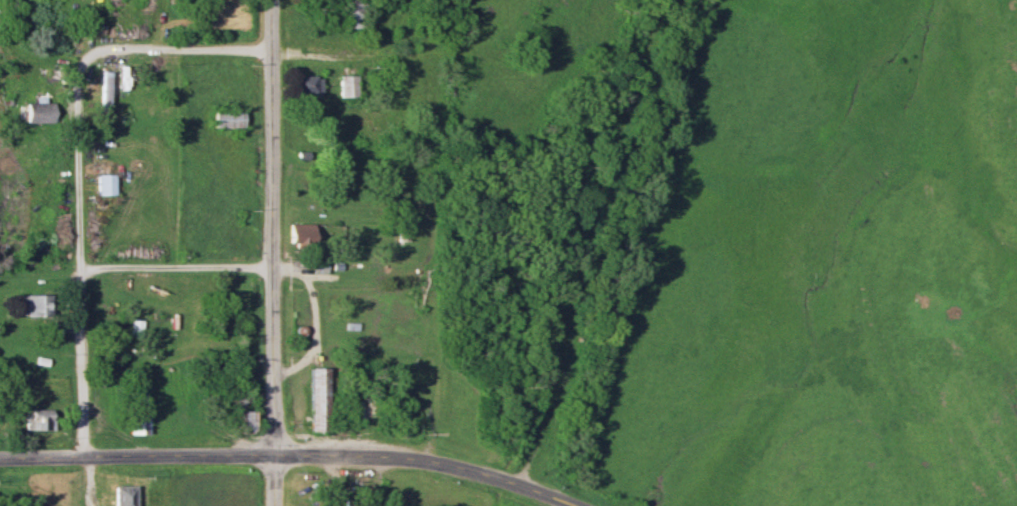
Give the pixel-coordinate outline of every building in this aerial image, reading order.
[(360,29),(360,0),(343,0),(343,5),(342,5),(342,28),(360,29)] [(301,107),(319,103),(313,75),(295,79),(301,107)] [(356,98),(356,76),(340,76),(340,98),(356,98)] [(53,102),(24,102),(24,123),(53,123),(53,102)] [(243,110),(215,110),(215,127),(243,127),(243,110)] [(98,196),(114,196),(114,174),(98,174),(98,196)] [(313,244),(313,222),(290,222),(290,244),(313,244)] [(48,316),(48,293),(24,293),(24,316),(48,316)] [(143,343),(143,320),(131,320),(131,343),(143,343)] [(328,367),(310,367),(310,435),(328,435),(328,367)] [(51,408),(24,408),(24,429),(51,429),(51,408)] [(115,486),(115,505),(136,505),(136,486),(115,486)]
